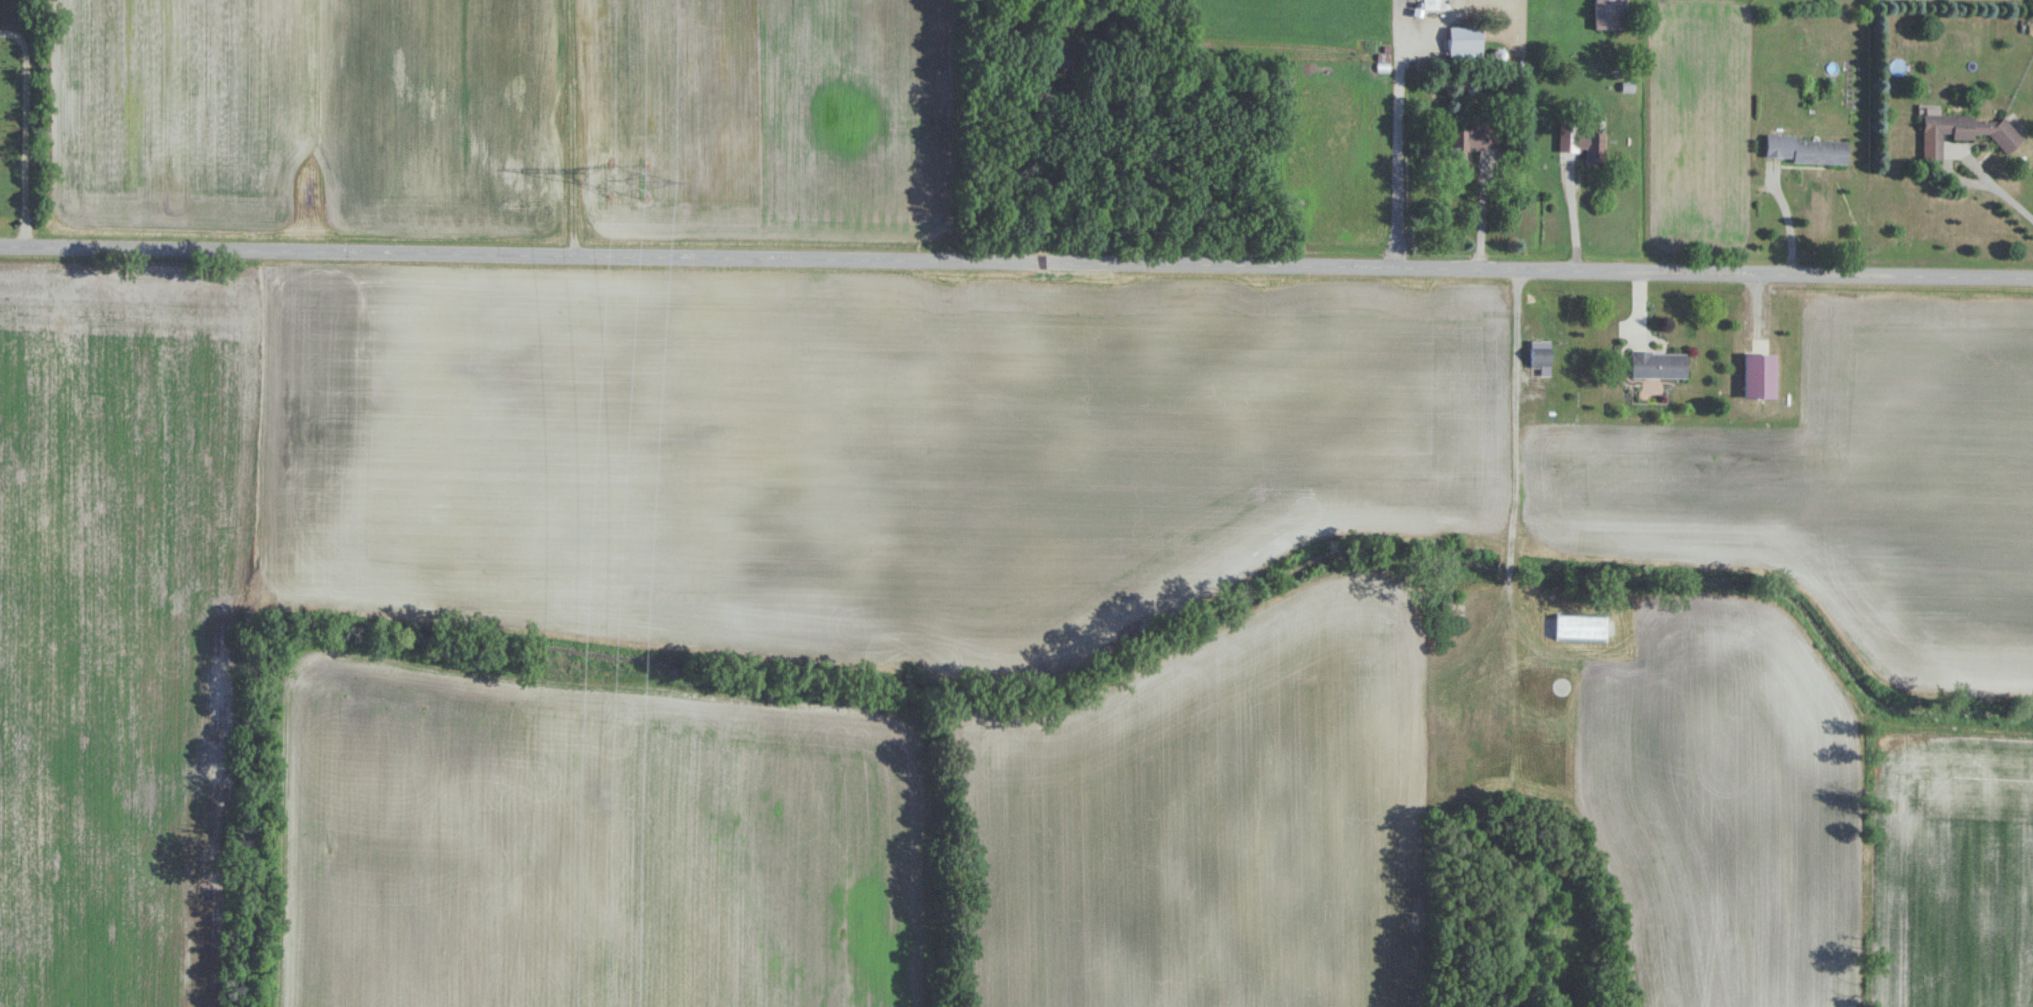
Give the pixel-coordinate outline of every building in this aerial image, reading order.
[(1446,10),(1446,0),(1424,0),(1424,10),(1446,10)] [(1597,30),(1626,30),(1626,0),(1597,0),(1597,30)] [(1484,60),(1484,28),(1450,28),(1450,60),(1484,60)] [(1924,160),(1943,161),(1943,134),(1951,134),(1955,139),(1994,139),(2006,155),(2024,142),(2006,118),(1995,126),(1992,123),(1978,123),(1973,116),(1942,116),(1937,109),(1924,109),(1924,160)] [(1607,132),(1578,132),(1578,125),(1561,124),(1561,151),(1588,151),(1588,162),(1607,162),(1607,132)] [(1498,130),(1454,130),(1454,160),(1471,160),(1471,150),(1498,149),(1498,130)] [(1849,163),(1850,141),(1797,140),(1797,136),(1768,135),(1768,161),(1849,163)] [(1555,356),(1546,353),(1546,352),(1535,348),(1529,364),(1549,371),(1555,356)] [(1689,353),(1632,353),(1632,378),(1689,378),(1689,353)] [(1778,399),(1778,355),(1747,355),(1747,399),(1778,399)] [(1608,617),(1556,617),(1556,641),(1608,642),(1608,617)] [(1558,679),(1558,693),(1572,693),(1572,679),(1558,679)]
